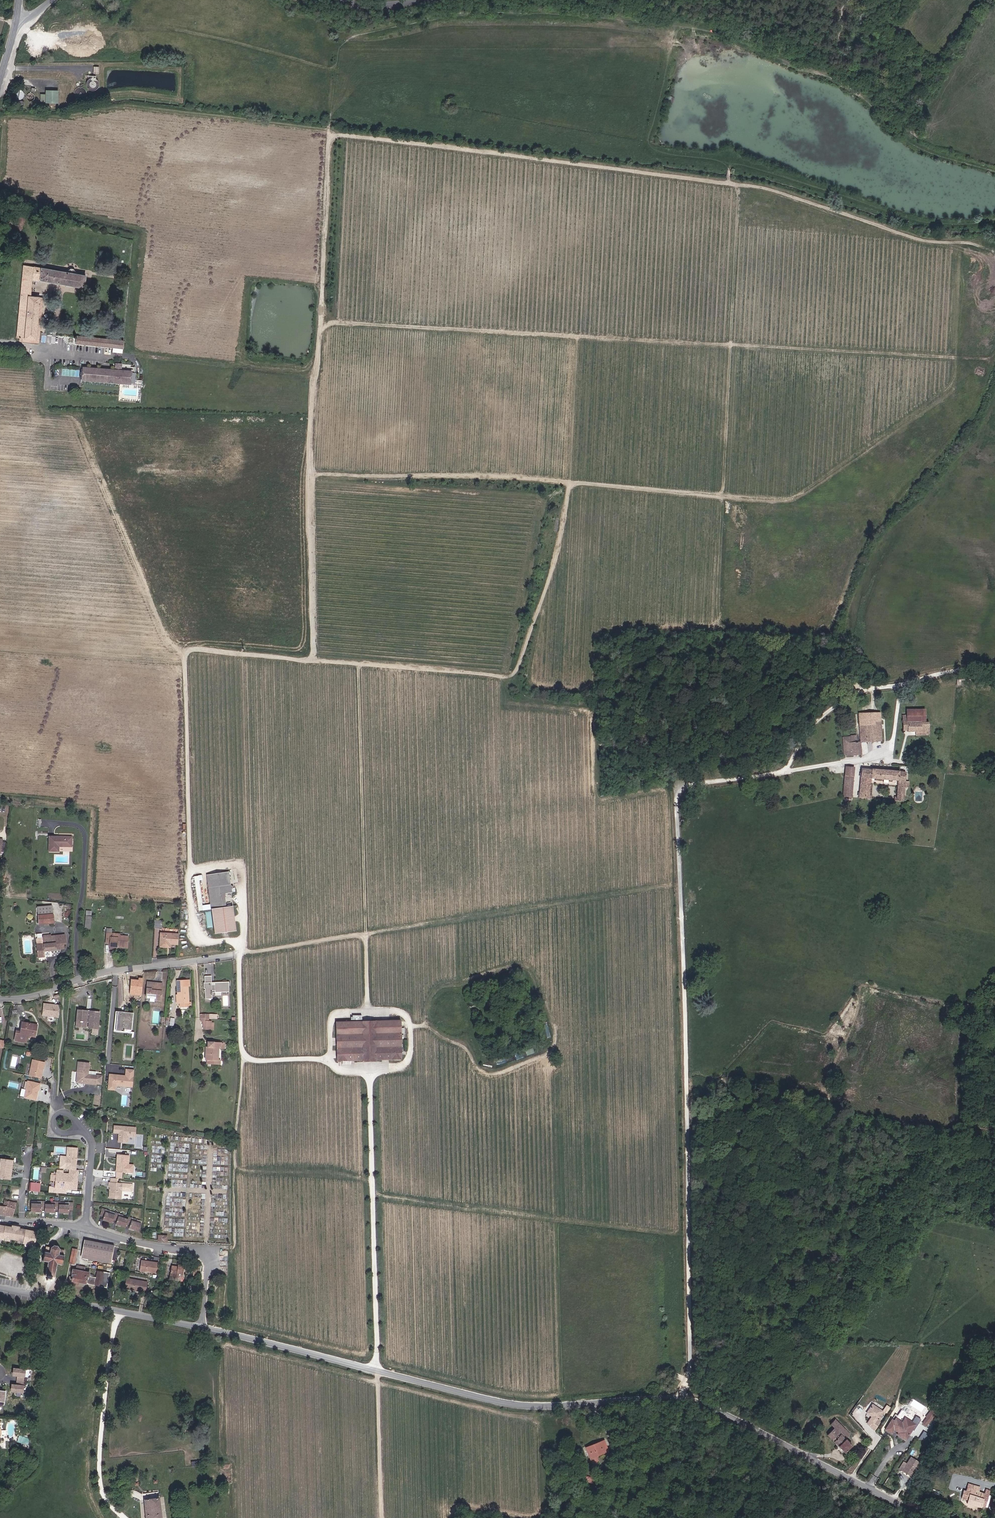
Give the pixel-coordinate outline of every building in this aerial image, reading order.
[(101,84),(100,82),(99,81),(98,79),(96,78),(94,78),(92,78),(90,79),(89,81),(88,82),(88,84),(88,86),(89,88),(90,90),(92,90),(94,91),(96,90),(98,89),(99,88),(100,86),(101,84)] [(24,95),(24,92),(23,90),(21,88),(19,88),(16,89),(15,91),(14,94),(15,96),(17,98),(20,98),(22,97),(24,95)] [(89,94),(89,92),(88,90),(86,89),(85,88),(83,88),(81,88),(79,89),(77,91),(77,92),(76,94),(77,96),(77,98),(79,100),(81,100),(83,101),(85,100),(86,99),(88,98),(89,96),(89,94)] [(58,101),(59,90),(47,89),(46,93),(46,101),(58,101)] [(33,93),(30,94),(28,97),(29,100),(32,102),(35,101),(37,98),(36,95),(33,93)] [(68,270),(68,273),(23,266),(20,292),(25,292),(29,293),(30,279),(84,287),(85,275),(74,273),(74,271),(72,269),(70,269),(68,270)] [(25,292),(20,292),(16,338),(20,338),(36,340),(40,298),(25,296),(25,292)] [(76,345),(122,350),(123,341),(77,336),(76,345)] [(81,383),(140,387),(141,382),(134,382),(134,379),(137,379),(137,375),(136,375),(133,373),(134,368),(129,368),(129,366),(115,365),(114,372),(82,370),(81,383)] [(857,702),(858,714),(866,713),(864,701),(857,702)] [(907,715),(907,723),(924,722),(924,709),(906,710),(907,715)] [(874,720),(873,712),(866,713),(858,714),(861,735),(862,743),(882,741),(880,720),(874,720)] [(927,722),(924,722),(907,723),(907,715),(901,716),(901,730),(906,730),(906,731),(914,731),(927,730),(927,722)] [(851,736),(851,737),(851,740),(846,740),(847,755),(848,756),(862,755),(860,742),(858,742),(857,735),(851,736)] [(851,740),(851,737),(843,738),(845,755),(847,755),(846,740),(851,740)] [(846,767),(844,797),(852,797),(854,768),(846,767)] [(904,802),(906,773),(863,769),(860,798),(872,799),(872,796),(870,795),(871,779),(899,782),(898,798),(896,798),(895,801),(904,802)] [(70,837),(49,837),(49,852),(59,852),(59,848),(71,848),(70,837)] [(227,874),(205,876),(208,900),(224,899),(230,898),(227,874)] [(209,905),(202,906),(199,877),(195,877),(198,906),(198,911),(209,910),(225,908),(224,899),(208,900),(209,905)] [(56,914),(54,905),(42,907),(44,916),(56,914)] [(231,908),(209,910),(212,935),(234,933),(231,908)] [(57,923),(56,914),(44,916),(41,916),(42,926),(57,923)] [(161,919),(153,918),(152,926),(160,926),(161,919)] [(160,939),(160,944),(167,944),(167,939),(169,939),(177,940),(178,931),(160,931),(160,935),(163,935),(163,939),(160,939)] [(56,946),(57,949),(65,949),(64,944),(67,944),(66,932),(54,933),(55,939),(50,939),(51,946),(56,946)] [(57,950),(57,949),(56,946),(51,946),(50,939),(55,939),(54,933),(42,934),(43,942),(44,952),(57,950)] [(105,946),(110,946),(110,951),(115,951),(115,949),(120,949),(120,951),(127,951),(127,937),(118,937),(118,935),(111,935),(106,935),(105,946)] [(38,958),(45,958),(44,952),(43,942),(35,942),(38,958)] [(230,991),(229,980),(212,981),(212,975),(205,975),(206,982),(203,982),(203,990),(206,990),(207,998),(213,997),(212,990),(216,990),(216,992),(230,991)] [(180,1001),(181,1001),(188,1000),(190,1000),(188,983),(190,983),(189,976),(177,977),(177,979),(180,979),(180,984),(178,984),(179,993),(180,1001)] [(155,1000),(161,1000),(162,983),(148,982),(147,997),(155,998),(155,1000)] [(44,1003),(43,1016),(58,1017),(59,1004),(44,1003)] [(76,1018),(85,1020),(88,1021),(87,1026),(96,1027),(98,1010),(90,1009),(89,1012),(86,1012),(86,1009),(78,1007),(76,1018)] [(124,1015),(133,1016),(133,1013),(115,1011),(112,1033),(130,1036),(130,1038),(134,1039),(134,1033),(131,1032),(131,1030),(124,1030),(124,1032),(115,1031),(117,1016),(124,1017),(124,1015)] [(124,1030),(131,1030),(133,1016),(124,1015),(124,1017),(117,1016),(115,1031),(124,1032),(124,1030)] [(400,1022),(335,1021),(335,1061),(361,1061),(360,1063),(373,1063),(373,1062),(400,1062),(400,1022)] [(29,1035),(31,1023),(22,1022),(21,1031),(15,1030),(14,1040),(26,1042),(28,1035),(29,1035)] [(31,1023),(29,1035),(35,1036),(38,1025),(31,1023)] [(223,1047),(223,1044),(210,1043),(209,1048),(207,1048),(206,1060),(208,1060),(208,1065),(221,1066),(222,1060),(220,1060),(220,1050),(220,1046),(223,1047)] [(39,1070),(40,1069),(42,1069),(43,1063),(30,1060),(27,1076),(39,1079),(40,1072),(39,1070)] [(89,1063),(78,1062),(77,1070),(78,1071),(78,1076),(80,1080),(87,1080),(86,1082),(95,1083),(96,1074),(88,1073),(89,1063)] [(134,1070),(126,1069),(126,1076),(109,1074),(108,1091),(115,1092),(116,1086),(132,1087),(134,1070)] [(80,1080),(78,1076),(78,1071),(77,1070),(75,1081),(86,1082),(87,1080),(80,1080)] [(34,1091),(35,1089),(37,1089),(38,1083),(26,1080),(22,1097),(34,1100),(35,1092),(34,1091)] [(135,1137),(136,1128),(114,1126),(113,1133),(120,1133),(120,1135),(118,1136),(118,1142),(127,1143),(128,1136),(135,1137)] [(77,1148),(67,1147),(65,1169),(69,1169),(75,1170),(77,1148)] [(128,1155),(117,1154),(116,1162),(118,1162),(118,1166),(116,1165),(116,1171),(127,1172),(128,1155)] [(0,1164),(0,1178),(11,1179),(13,1160),(1,1158),(0,1164)] [(76,1179),(77,1170),(75,1170),(69,1169),(69,1174),(56,1173),(55,1183),(59,1183),(59,1188),(65,1189),(65,1184),(70,1184),(69,1188),(74,1188),(75,1179),(76,1179)] [(110,1182),(109,1182),(108,1188),(110,1188),(109,1199),(121,1200),(122,1183),(117,1183),(117,1178),(111,1178),(110,1182)] [(65,1189),(75,1190),(76,1179),(75,1179),(74,1188),(69,1188),(70,1184),(65,1184),(65,1189)] [(40,1192),(41,1182),(29,1182),(29,1191),(40,1192)] [(72,1210),(72,1203),(64,1203),(64,1206),(58,1206),(58,1203),(50,1203),(50,1205),(45,1205),(45,1202),(36,1202),(36,1205),(30,1205),(30,1212),(40,1213),(40,1209),(44,1209),(44,1213),(54,1213),(54,1210),(58,1210),(58,1213),(68,1214),(68,1210),(72,1210)] [(14,1217),(16,1204),(9,1203),(7,1207),(0,1206),(0,1214),(14,1217)] [(110,1212),(102,1210),(100,1216),(104,1217),(103,1221),(112,1224),(113,1220),(117,1222),(116,1225),(126,1228),(127,1225),(130,1226),(129,1229),(139,1232),(141,1225),(135,1223),(136,1220),(128,1218),(128,1220),(122,1219),(123,1216),(115,1214),(114,1216),(109,1215),(110,1212)] [(34,1243),(35,1232),(22,1230),(22,1232),(8,1229),(8,1227),(0,1226),(0,1237),(34,1243)] [(0,1237),(0,1240),(3,1241),(3,1238),(23,1242),(22,1244),(33,1246),(34,1243),(0,1237)] [(82,1247),(112,1253),(114,1242),(84,1237),(82,1247)] [(79,1246),(72,1245),(69,1264),(74,1265),(77,1250),(78,1250),(79,1246)] [(51,1248),(45,1247),(43,1262),(49,1262),(46,1276),(55,1277),(57,1264),(62,1265),(64,1251),(60,1250),(58,1247),(53,1246),(51,1248)] [(81,1254),(111,1260),(112,1253),(82,1247),(81,1254)] [(140,1270),(158,1274),(160,1262),(142,1259),(140,1270)] [(74,1277),(73,1282),(96,1286),(96,1285),(101,1286),(101,1287),(108,1288),(111,1273),(98,1271),(97,1277),(90,1276),(90,1273),(85,1273),(86,1267),(77,1265),(76,1270),(74,1270),(72,1277),(74,1277)] [(169,1277),(182,1280),(184,1268),(176,1266),(176,1268),(171,1267),(169,1277)] [(149,1283),(127,1279),(125,1290),(147,1293),(149,1283)] [(23,1369),(18,1368),(14,1368),(13,1376),(17,1376),(22,1377),(24,1377),(25,1375),(25,1369),(23,1369)] [(12,1384),(11,1392),(23,1393),(24,1385),(22,1385),(17,1385),(12,1384)] [(884,1412),(872,1404),(869,1408),(874,1412),(871,1415),(866,1422),(870,1425),(869,1426),(873,1429),(879,1422),(877,1421),(884,1412)] [(860,1408),(854,1413),(857,1417),(863,1412),(860,1408)] [(925,1416),(929,1418),(933,1412),(928,1409),(924,1414),(925,1416)] [(915,1425),(905,1418),(902,1422),(896,1418),(894,1420),(892,1419),(885,1428),(891,1432),(894,1428),(898,1432),(897,1434),(905,1439),(915,1425)] [(833,1428),(826,1435),(844,1452),(851,1444),(844,1439),(849,1433),(833,1419),(828,1424),(833,1428)] [(28,1445),(30,1438),(19,1435),(17,1441),(28,1445)] [(603,1444),(585,1452),(593,1469),(597,1468),(594,1460),(607,1454),(603,1444)] [(904,1469),(905,1466),(911,1469),(917,1458),(908,1453),(901,1467),(904,1469)] [(584,1478),(582,1484),(593,1487),(595,1482),(584,1478)] [(975,1492),(978,1490),(983,1492),(985,1487),(974,1484),(972,1491),(975,1492)] [(989,1508),(993,1495),(989,1494),(983,1492),(978,1490),(975,1492),(972,1491),(969,1490),(967,1498),(973,1500),(971,1503),(985,1507),(989,1508)] [(145,1499),(146,1517),(163,1517),(160,1497),(145,1499)]
